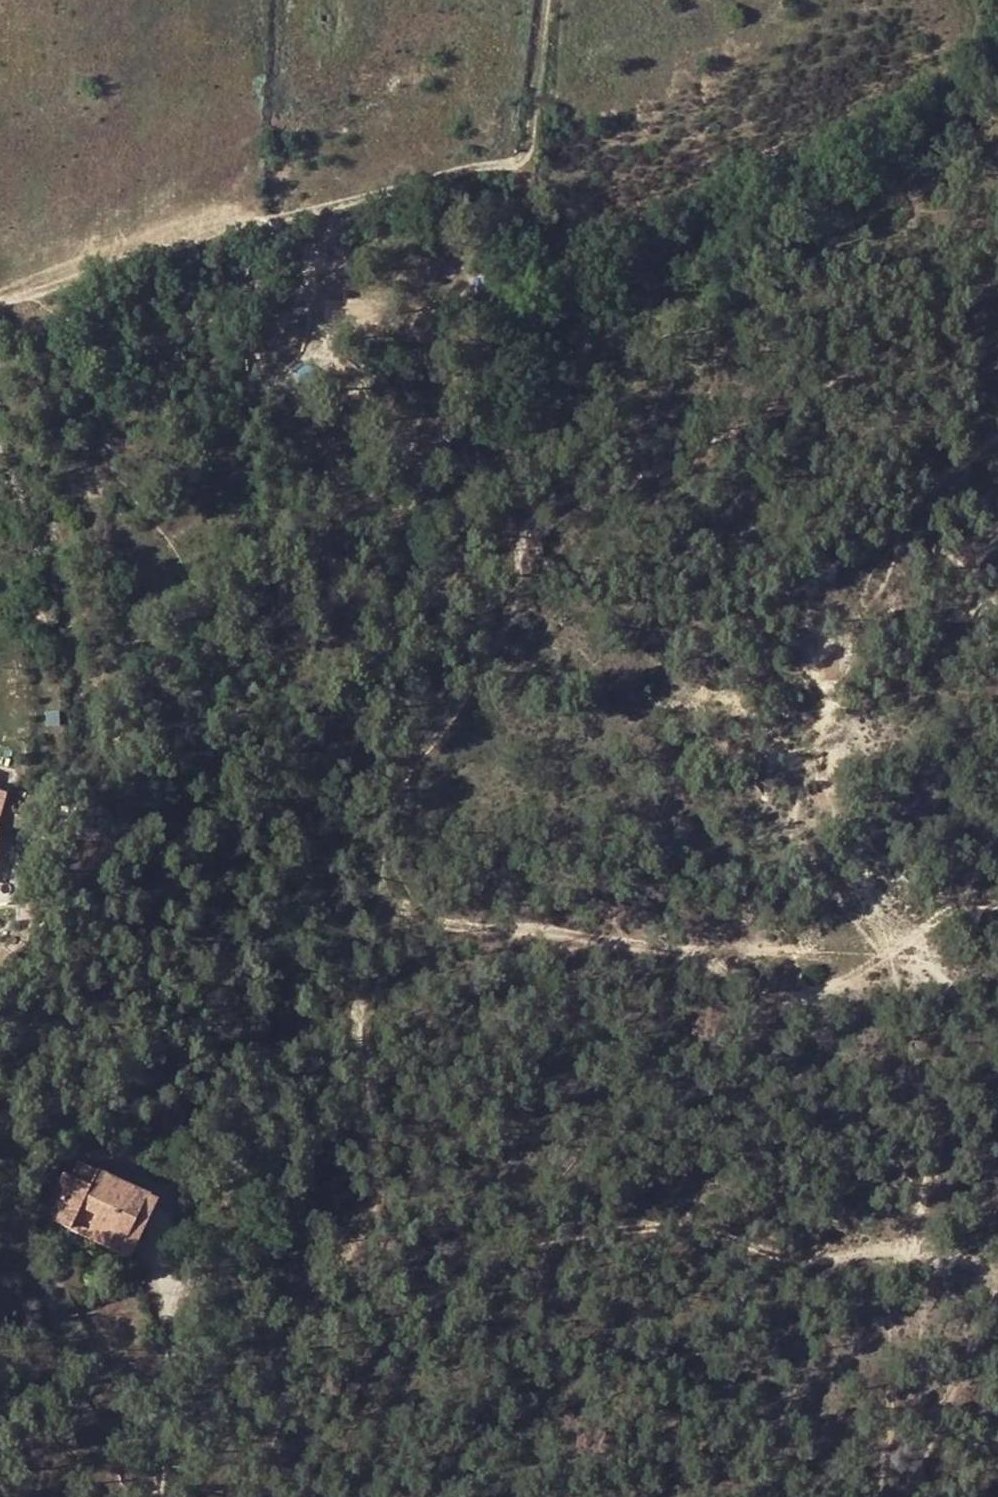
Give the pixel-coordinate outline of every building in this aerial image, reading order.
[(118,343),(117,359),(124,360),(124,352),(136,351),(136,344),(118,343)] [(187,696),(190,701),(202,696),(199,690),(187,696)] [(65,1194),(50,1225),(120,1258),(148,1198),(79,1166),(72,1180),(65,1177),(58,1191),(65,1194)] [(120,1258),(131,1262),(157,1203),(148,1198),(120,1258)]
